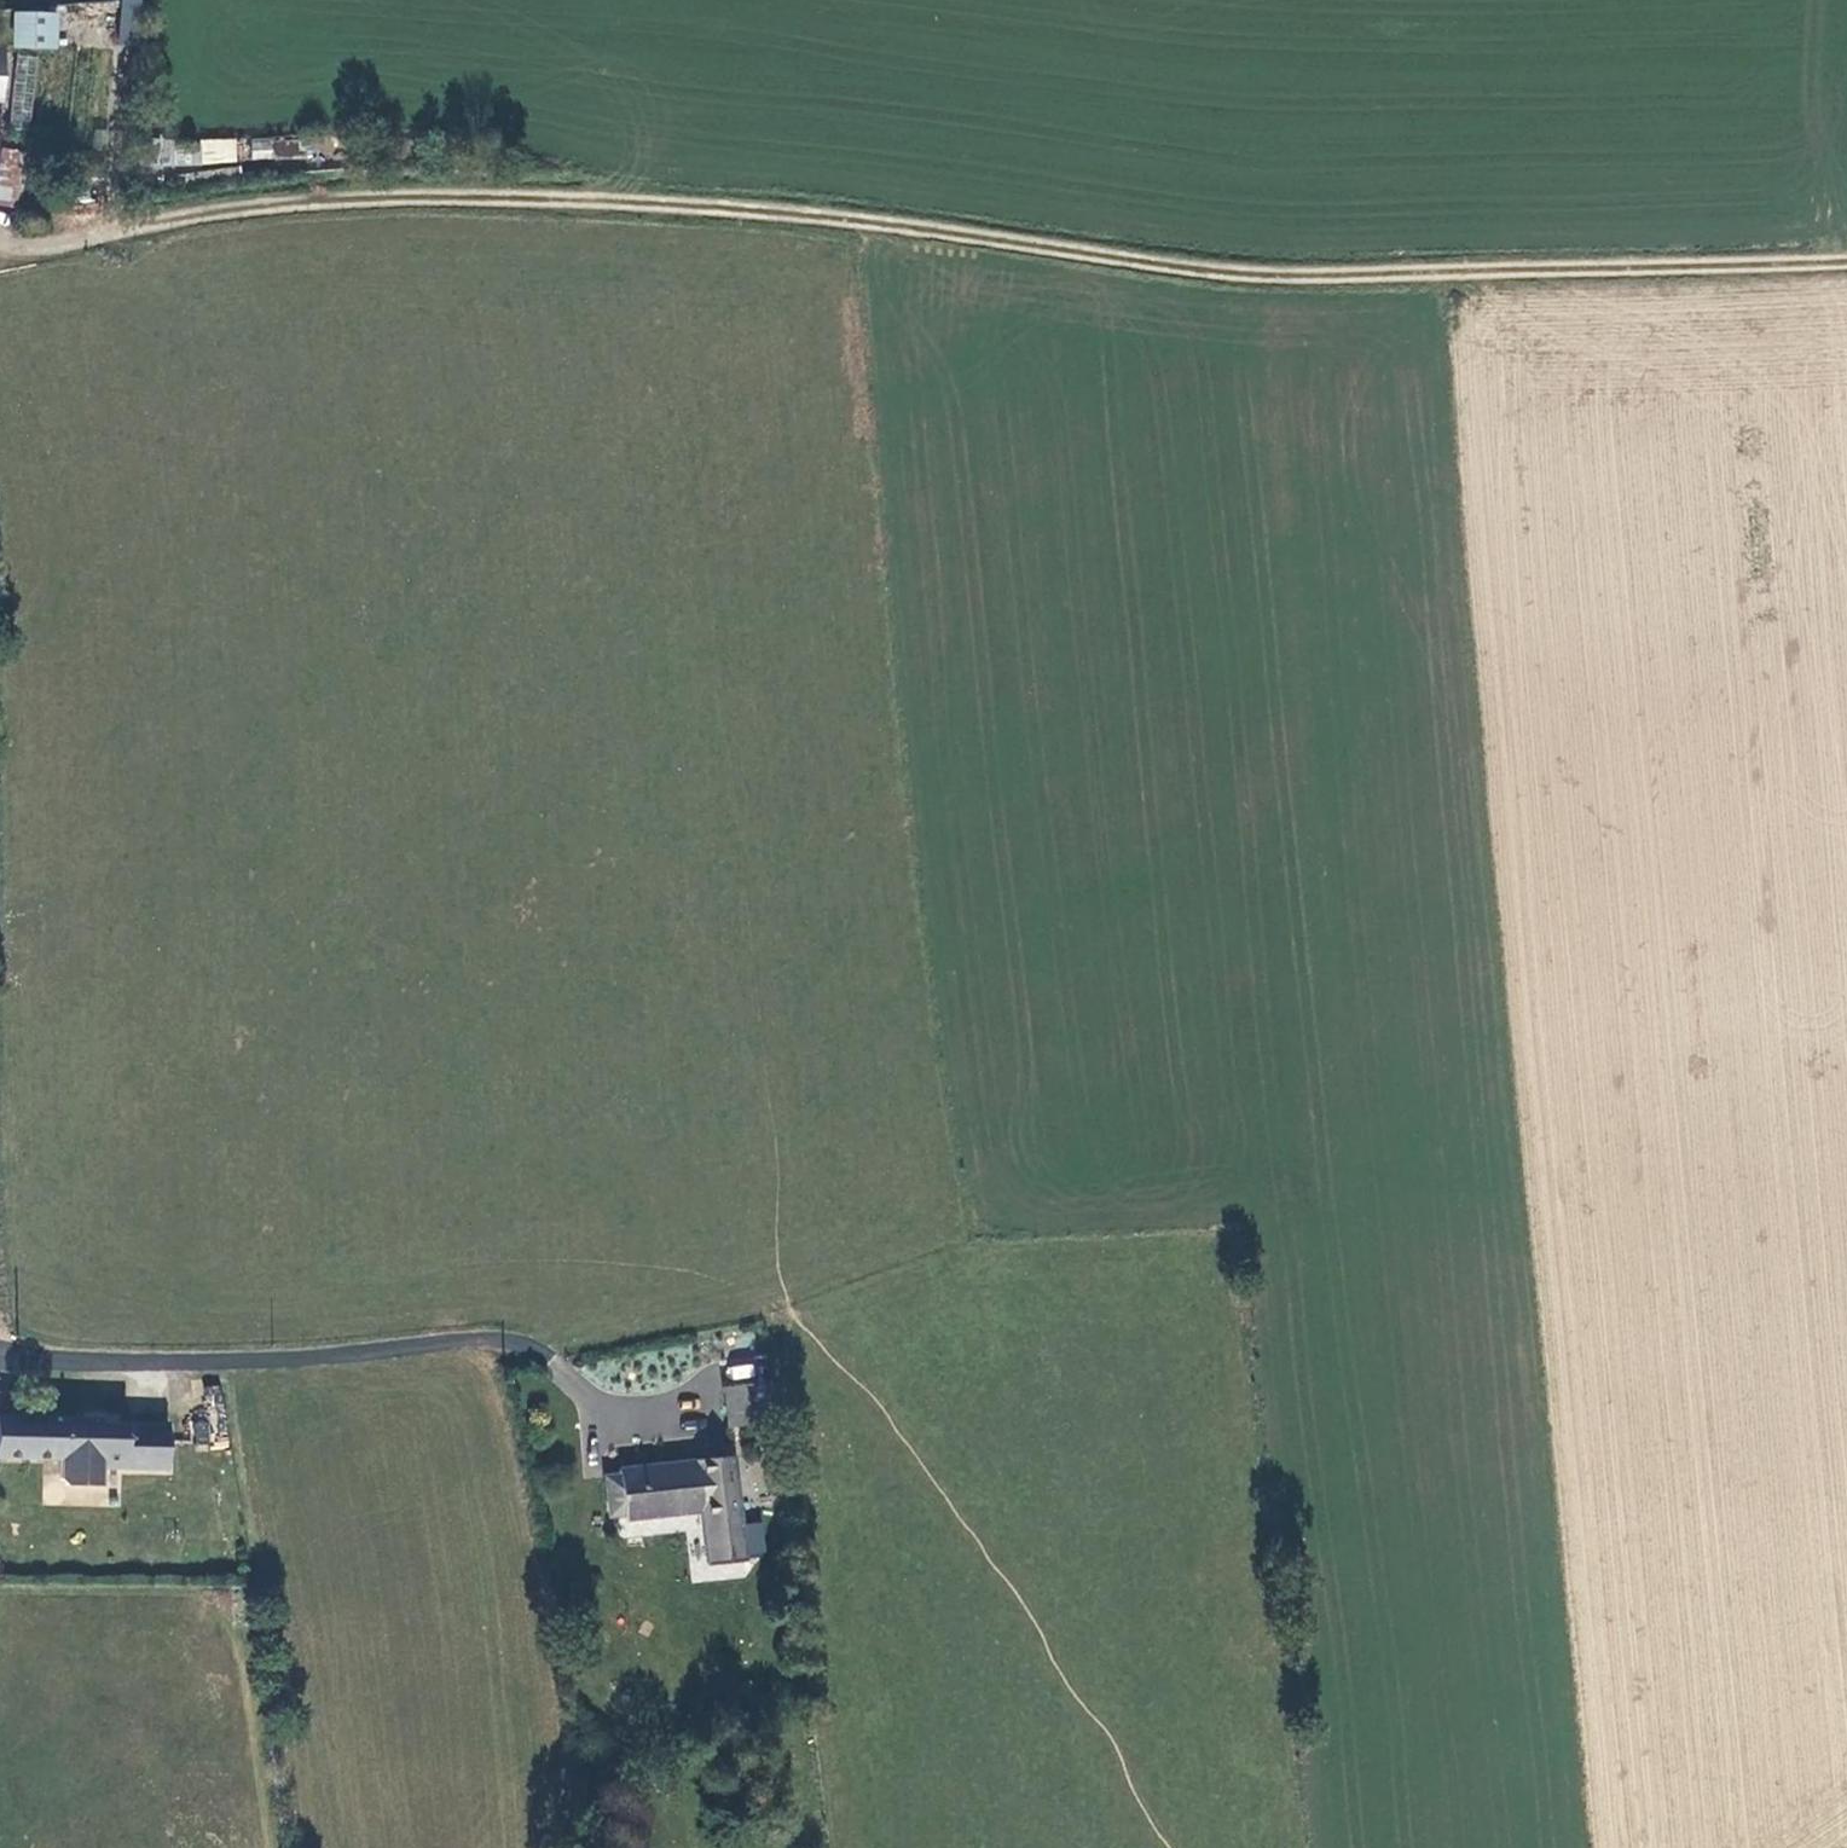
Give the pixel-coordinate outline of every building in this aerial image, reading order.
[(52,50),(53,14),(16,13),(15,49),(52,50)] [(16,59),(11,126),(30,127),(35,60),(16,59)] [(2,149),(0,163),(0,206),(15,208),(22,153),(2,149)] [(722,1388),(727,1427),(774,1421),(769,1383),(722,1388)] [(0,1416),(0,1457),(60,1459),(59,1479),(66,1485),(100,1486),(101,1468),(168,1470),(168,1426),(101,1424),(102,1419),(0,1416)] [(739,1528),(732,1459),(619,1471),(619,1475),(604,1477),(607,1516),(697,1510),(703,1563),(742,1560),(742,1553),(760,1550),(757,1526),(739,1528)]
